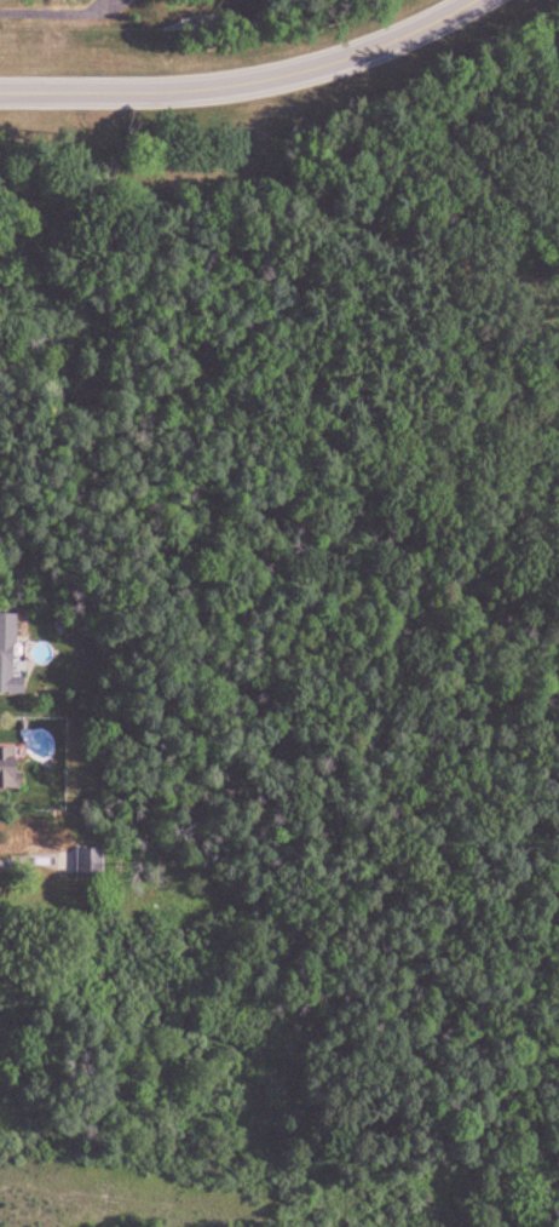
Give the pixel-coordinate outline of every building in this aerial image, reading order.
[(19,675),(13,675),(14,613),(0,613),(0,693),(19,693),(19,675)] [(0,747),(0,789),(11,789),(12,748),(0,747)]
